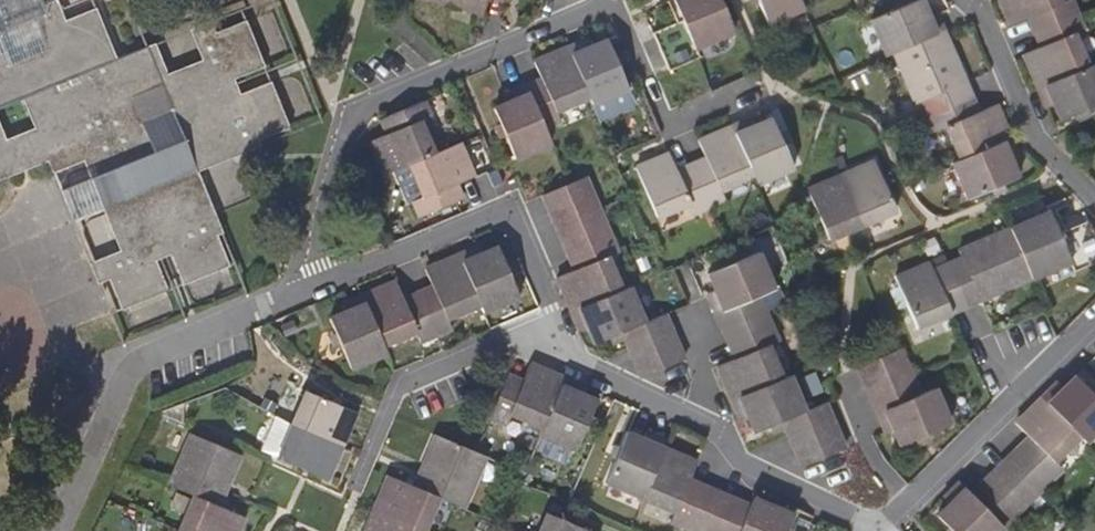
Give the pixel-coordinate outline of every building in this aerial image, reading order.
[(56,0),(0,0),(0,54),(4,52),(12,70),(36,61),(42,60),(46,61),(58,85),(79,76),(60,31),(59,26),(60,22),(64,20),(56,0)] [(449,3),(483,13),(487,0),(450,0),(449,3)] [(669,69),(700,56),(696,47),(733,31),(720,0),(676,0),(683,19),(653,31),(669,69)] [(769,22),(804,8),(800,0),(760,0),(769,22)] [(945,31),(937,11),(927,15),(921,0),(920,0),(873,20),(887,55),(896,52),(945,31)] [(1034,32),(1075,16),(1069,0),(1061,4),(1060,0),(1001,0),(1012,25),(1028,18),(1034,32)] [(118,154),(134,194),(137,202),(106,214),(120,250),(111,254),(105,258),(105,264),(122,309),(167,290),(157,266),(175,259),(185,283),(228,266),(212,223),(215,219),(215,215),(198,171),(246,150),(247,145),(290,127),(271,82),(240,94),(233,78),(264,65),(246,20),(201,39),(198,42),(198,45),(203,60),(168,75),(155,44),(117,59),(96,7),(64,20),(60,22),(59,26),(60,31),(79,76),(58,85),(46,61),(42,60),(36,61),(12,70),(4,52),(0,54),(0,110),(27,99),(38,126),(9,137),(0,114),(0,179),(48,159),(53,171),(63,167),(66,164),(66,160),(63,153),(91,142),(94,150),(98,155),(103,158),(109,157),(118,154)] [(1024,55),(1038,87),(1087,67),(1074,35),(1082,31),(1075,16),(1034,32),(1040,48),(1024,55)] [(931,115),(973,98),(966,82),(961,84),(952,61),(957,59),(945,31),(896,52),(918,104),(926,101),(931,115)] [(587,38),(568,47),(589,96),(592,104),(627,88),(607,40),(591,47),(587,38)] [(525,85),(543,128),(561,121),(557,111),(589,96),(568,47),(535,61),(542,77),(525,85)] [(1087,67),(1038,87),(1047,108),(1054,105),(1060,120),(1094,106),(1094,64),(1087,67)] [(550,143),(543,128),(525,85),(507,93),(511,101),(494,108),(515,158),(550,143)] [(960,160),(1010,139),(996,105),(979,113),(973,98),(931,115),(938,130),(946,127),(960,160)] [(410,163),(435,153),(421,120),(430,115),(424,100),(383,117),(389,133),(371,140),(385,174),(410,163)] [(752,117),(732,126),(753,177),(757,185),(792,169),(770,119),(756,125),(752,117)] [(706,159),(691,165),(709,206),(724,199),(721,190),(753,177),(732,126),(699,141),(706,159)] [(1018,158),(1010,139),(960,160),(953,163),(968,199),(1018,177),(1011,161),(1018,158)] [(74,220),(134,194),(118,154),(109,157),(103,158),(98,155),(94,150),(91,142),(63,153),(66,160),(66,164),(63,167),(53,171),(74,220)] [(459,143),(435,153),(410,163),(423,196),(413,200),(420,215),(462,198),(455,183),(472,175),(459,143)] [(693,213),(709,206),(691,165),(677,171),(669,153),(637,167),(658,217),(689,203),(693,213)] [(875,162),(841,176),(862,226),(896,212),(875,162)] [(862,226),(841,176),(808,190),(829,240),(862,226)] [(544,195),(550,209),(591,192),(585,178),(544,195)] [(597,208),(591,192),(550,209),(556,224),(597,208)] [(597,208),(556,224),(562,240),(603,222),(597,208)] [(1009,230),(1030,279),(1070,261),(1073,271),(1094,261),(1094,240),(1087,222),(1058,234),(1050,213),(1009,230)] [(610,238),(603,222),(562,240),(568,255),(610,238)] [(962,258),(946,264),(964,307),(1030,279),(1009,230),(959,250),(962,258)] [(610,238),(568,255),(574,270),(558,277),(572,310),(622,290),(608,256),(616,253),(610,238)] [(478,245),(456,254),(478,304),(481,311),(517,296),(497,247),(482,253),(478,245)] [(478,304),(456,254),(424,268),(432,286),(416,292),(434,335),(450,328),(446,318),(478,304)] [(716,312),(757,295),(771,289),(758,254),(708,274),(715,290),(708,293),(716,312)] [(916,327),(964,307),(946,264),(930,271),(928,265),(896,277),(916,327)] [(434,335),(416,292),(401,298),(394,280),(360,294),(383,345),(415,332),(419,341),(434,335)] [(622,290),(572,310),(580,330),(587,326),(594,342),(622,330),(643,322),(629,286),(622,290)] [(385,352),(383,345),(360,294),(339,303),(342,312),(329,317),(349,367),(385,352)] [(723,327),(764,310),(757,295),(716,312),(723,327)] [(729,344),(770,326),(764,310),(723,327),(729,344)] [(643,322),(622,330),(629,346),(671,328),(665,313),(643,322)] [(732,400),(782,379),(768,346),(777,342),(770,326),(729,344),(735,358),(718,365),(732,400)] [(629,346),(635,361),(677,343),(671,328),(629,346)] [(683,358),(677,343),(635,361),(641,376),(683,358)] [(863,382),(906,365),(900,350),(857,368),(863,382)] [(542,427),(563,378),(530,363),(522,381),(507,375),(489,416),(505,423),(509,413),(542,427)] [(869,397),(912,380),(906,365),(863,382),(869,397)] [(754,433),(783,420),(805,411),(790,375),(782,379),(732,400),(740,418),(747,415),(754,433)] [(1042,398),(1080,436),(1085,441),(1094,432),(1094,396),(1076,377),(1064,389),(1058,382),(1042,398)] [(583,386),(563,378),(542,427),(539,435),(574,450),(595,400),(580,393),(583,386)] [(876,413),(918,395),(912,380),(869,397),(876,413)] [(934,389),(918,395),(876,413),(884,432),(894,429),(900,444),(949,425),(934,389)] [(306,391),(292,424),(341,445),(355,412),(306,391)] [(1080,436),(1042,398),(1017,423),(1030,435),(1018,447),(1050,480),(1062,469),(1054,462),(1080,436)] [(783,420),(790,435),(831,418),(825,402),(805,411),(783,420)] [(796,451),(838,433),(831,418),(790,435),(796,451)] [(341,445),(292,424),(278,457),(327,479),(341,445)] [(607,482),(642,497),(662,448),(665,439),(646,432),(643,439),(627,433),(607,482)] [(844,448),(838,433),(796,451),(802,465),(844,448)] [(194,495),(213,502),(223,480),(227,482),(239,455),(190,434),(169,483),(194,495)] [(414,486),(437,495),(462,507),(483,455),(435,434),(414,486)] [(1038,492),(1050,480),(1018,447),(1006,459),(1038,492)] [(642,497),(674,510),(687,479),(694,461),(662,448),(642,497)] [(1038,492),(1006,459),(994,471),(1026,503),(1038,492)] [(1014,514),(1026,503),(994,471),(982,482),(1014,514)] [(374,509),(423,529),(437,495),(414,486),(389,475),(374,509)] [(669,521),(685,527),(702,486),(687,479),(674,510),(669,521)] [(1002,526),(971,493),(960,482),(944,498),(949,503),(937,515),(953,530),(997,530),(1002,526)] [(1002,526),(1014,514),(982,482),(971,493),(1002,526)] [(718,492),(702,486),(685,527),(693,530),(701,530),(718,492)] [(732,498),(718,492),(701,530),(719,530),(732,498)] [(213,502),(194,495),(180,529),(186,530),(236,530),(243,515),(213,502)] [(748,504),(732,498),(719,530),(737,530),(748,504)] [(748,504),(737,530),(784,530),(791,515),(751,498),(748,504)] [(423,529),(374,509),(365,530),(422,530),(423,529)] [(545,512),(537,530),(588,530),(545,512)]
